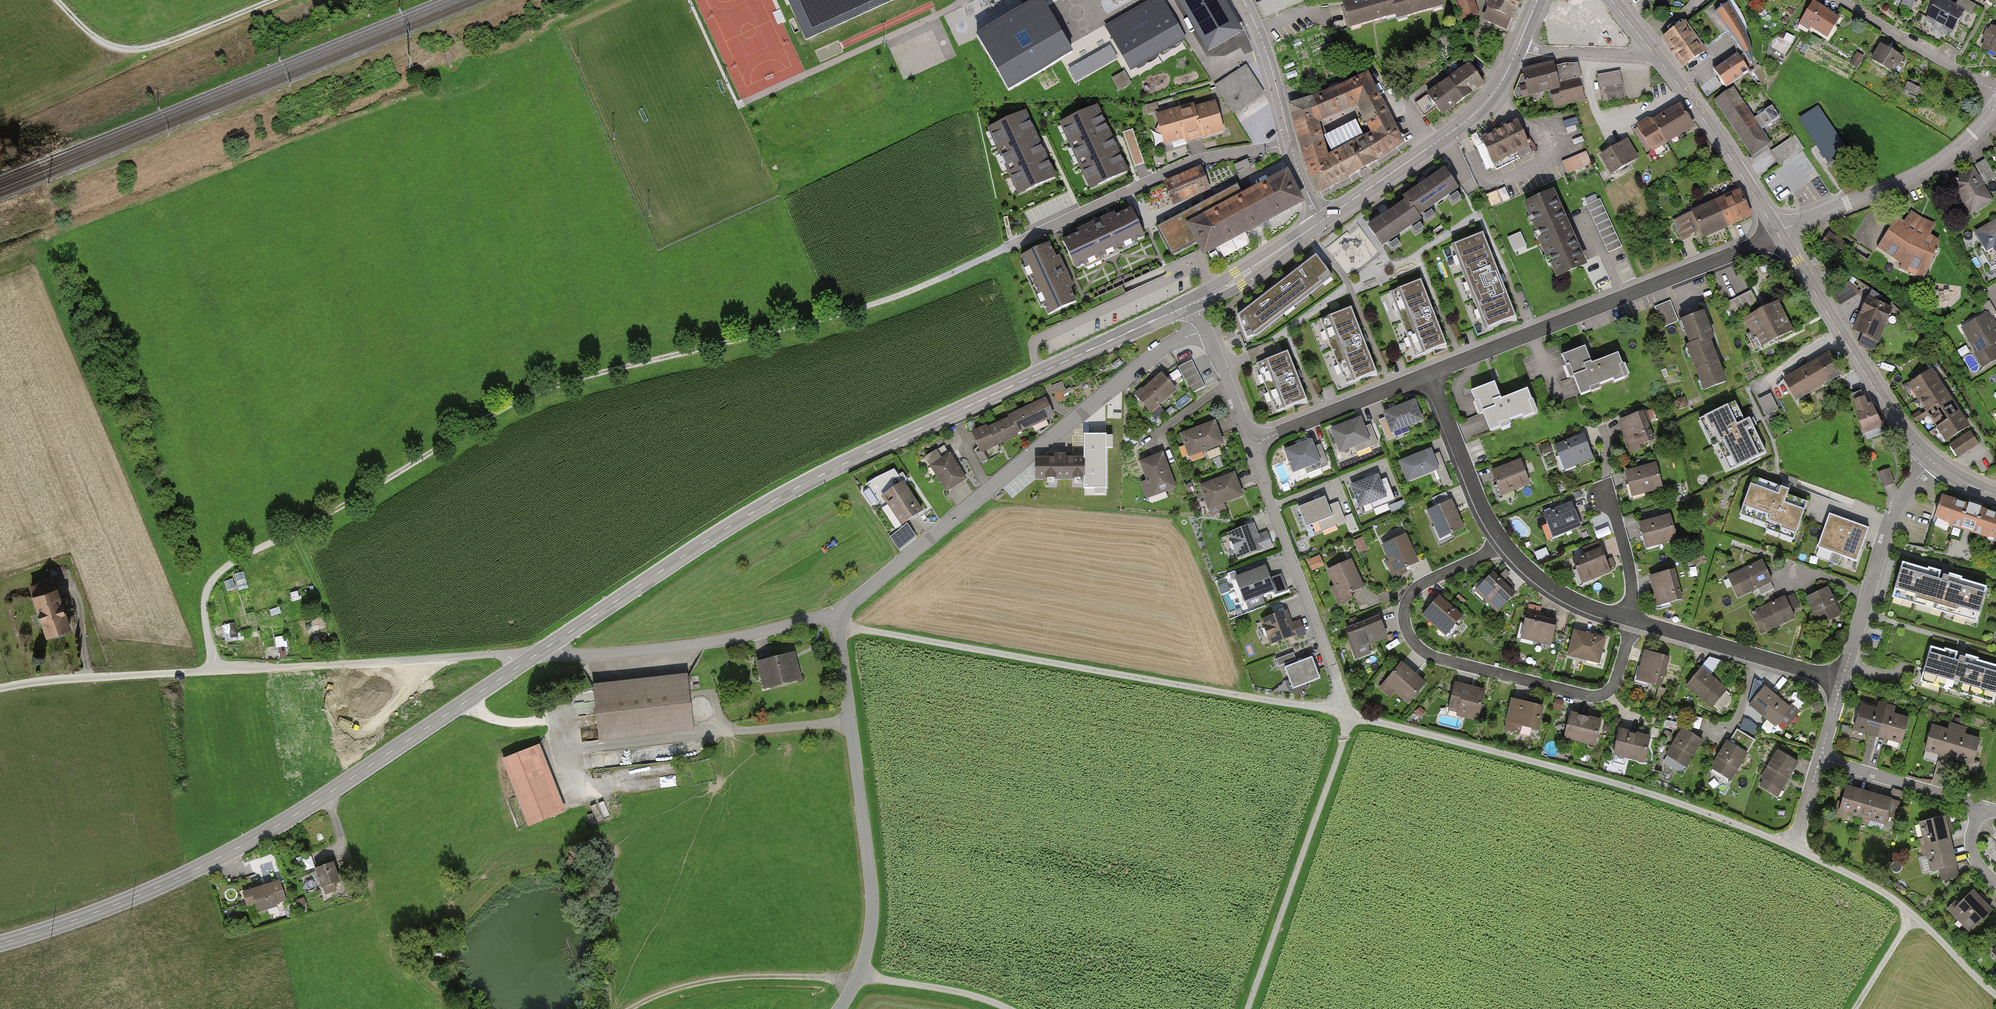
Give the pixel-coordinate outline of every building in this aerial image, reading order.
[(807,42),(899,0),(788,0),(807,42)] [(974,34),(1006,89),(1071,52),(1041,0),(1032,0),(974,34)] [(1105,26),(1131,70),(1185,38),(1163,0),(1150,0),(1105,26)] [(1208,53),(1242,33),(1224,0),(1178,0),(1208,53)] [(1399,17),(1394,0),(1369,0),(1345,7),(1352,31),(1399,17)] [(1394,0),(1399,17),(1401,24),(1446,11),(1443,0),(1394,0)] [(1461,20),(1478,14),(1472,0),(1454,0),(1461,20)] [(1507,30),(1521,0),(1491,0),(1482,19),(1507,30)] [(1738,55),(1749,71),(1751,74),(1763,65),(1763,37),(1742,0),(1717,0),(1690,22),(1697,32),(1693,35),(1697,40),(1700,37),(1707,46),(1727,31),(1743,52),(1738,55)] [(1915,8),(1919,0),(1898,0),(1915,8)] [(1942,0),(1938,0),(1927,24),(1954,36),(1966,11),(1942,0)] [(1840,23),(1816,7),(1804,26),(1828,42),(1840,23)] [(1685,23),(1663,39),(1683,66),(1705,51),(1697,40),(1693,35),(1685,23)] [(1995,57),(1995,32),(1994,31),(1985,52),(1995,57)] [(1110,45),(1067,69),(1075,82),(1117,58),(1110,45)] [(1905,62),(1883,48),(1874,62),(1896,77),(1905,62)] [(1749,71),(1738,55),(1727,63),(1713,68),(1726,88),(1749,71)] [(1469,62),(1449,77),(1465,98),(1484,83),(1469,62)] [(1554,62),(1523,70),(1529,96),(1550,91),(1554,107),(1585,99),(1580,79),(1582,78),(1578,63),(1565,63),(1555,66),(1554,62)] [(1246,64),(1215,84),(1233,112),(1264,92),(1246,64)] [(1131,83),(1124,71),(1111,78),(1118,91),(1131,83)] [(1319,94),(1290,102),(1304,155),(1319,192),(1404,142),(1367,73),(1319,94)] [(1620,76),(1599,80),(1604,103),(1625,99),(1620,76)] [(1443,114),(1465,98),(1449,77),(1428,93),(1443,114)] [(1715,104),(1725,119),(1745,106),(1735,91),(1715,104)] [(1177,106),(1155,113),(1164,141),(1203,129),(1204,133),(1223,127),(1215,100),(1178,111),(1177,106)] [(1100,101),(1060,119),(1091,189),(1131,171),(1100,101)] [(1755,122),(1745,106),(1725,119),(1753,161),(1773,148),(1763,132),(1780,121),(1773,110),(1755,122)] [(1679,107),(1653,123),(1668,148),(1694,132),(1679,107)] [(1817,107),(1799,119),(1828,161),(1846,149),(1817,107)] [(1025,108),(987,125),(1010,174),(1018,193),(1023,191),(1056,176),(1025,108)] [(1480,137),(1493,169),(1530,153),(1517,121),(1480,137)] [(1653,157),(1668,148),(1653,123),(1638,132),(1653,157)] [(1804,149),(1794,135),(1770,150),(1780,165),(1804,149)] [(1601,158),(1612,177),(1638,163),(1627,144),(1601,158)] [(1586,155),(1565,164),(1570,176),(1591,167),(1586,155)] [(1208,187),(1197,165),(1162,182),(1173,204),(1208,187)] [(1303,199),(1286,167),(1239,191),(1235,183),(1231,185),(1155,225),(1169,251),(1194,238),(1202,252),(1303,199)] [(1407,208),(1417,221),(1459,194),(1446,174),(1404,201),(1407,208)] [(1992,208),(1975,175),(1951,187),(1969,220),(1992,208)] [(1550,187),(1520,201),(1554,278),(1585,264),(1550,187)] [(1740,192),(1717,202),(1727,226),(1751,215),(1740,192)] [(1598,197),(1584,203),(1606,251),(1620,244),(1598,197)] [(1703,236),(1727,226),(1717,202),(1686,216),(1687,220),(1676,225),(1682,237),(1700,229),(1703,236)] [(1128,205),(1059,237),(1074,268),(1143,237),(1128,205)] [(1417,221),(1407,208),(1373,230),(1386,249),(1421,227),(1417,221)] [(1919,242),(1937,250),(1939,243),(1930,237),(1935,225),(1933,224),(1930,233),(1919,225),(1921,219),(1920,218),(1911,212),(1905,222),(1904,223),(1896,219),(1894,222),(1896,223),(1903,227),(1902,228),(1921,236),(1919,242)] [(1921,219),(1919,225),(1930,233),(1933,224),(1921,219)] [(1900,268),(1924,279),(1935,252),(1937,253),(1938,251),(1936,251),(1937,250),(1919,242),(1921,236),(1902,228),(1903,227),(1896,223),(1894,222),(1877,248),(1901,264),(1900,268)] [(1976,237),(1994,267),(1995,266),(1995,226),(1976,237)] [(1482,229),(1450,242),(1484,327),(1516,315),(1482,229)] [(1829,234),(1823,244),(1839,255),(1846,246),(1829,234)] [(1046,241),(1018,254),(1046,314),(1074,301),(1046,241)] [(1331,274),(1314,253),(1235,314),(1244,337),(1252,334),(1331,274)] [(1419,277),(1387,290),(1414,355),(1445,343),(1419,277)] [(1862,292),(1857,278),(1841,283),(1846,297),(1862,292)] [(1758,306),(1752,293),(1725,306),(1732,319),(1758,306)] [(1881,341),(1894,312),(1869,301),(1855,329),(1881,341)] [(1795,334),(1779,303),(1745,321),(1761,352),(1795,334)] [(1350,305),(1318,317),(1343,383),(1375,370),(1350,305)] [(1678,324),(1671,305),(1656,310),(1662,330),(1678,324)] [(1688,346),(1705,389),(1725,381),(1708,339),(1712,338),(1703,313),(1683,321),(1692,345),(1688,346)] [(1995,344),(1995,327),(1989,316),(1964,332),(1978,355),(1995,344)] [(1286,349),(1254,362),(1273,411),(1305,398),(1286,349)] [(1632,384),(1621,357),(1594,368),(1588,353),(1567,361),(1585,403),(1632,384)] [(1830,356),(1819,362),(1833,385),(1844,379),(1830,356)] [(1189,359),(1176,366),(1189,393),(1202,386),(1189,359)] [(1799,406),(1833,385),(1819,362),(1785,383),(1799,406)] [(1163,378),(1136,400),(1150,417),(1177,395),(1163,378)] [(1915,391),(1924,404),(1944,391),(1935,378),(1915,391)] [(1537,416),(1527,393),(1502,404),(1494,385),(1475,393),(1493,435),(1537,416)] [(1924,404),(1932,417),(1952,403),(1944,391),(1924,404)] [(1778,408),(1770,393),(1758,400),(1766,415),(1778,408)] [(1856,413),(1867,439),(1882,433),(1879,425),(1881,424),(1874,407),(1869,409),(1864,396),(1854,400),(1859,412),(1856,413)] [(1010,418),(1017,433),(1053,417),(1045,399),(1009,415),(1010,418)] [(1753,427),(1739,400),(1704,419),(1714,439),(1709,440),(1726,473),(1761,456),(1748,430),(1753,427)] [(1932,417),(1941,430),(1962,417),(1952,403),(1932,417)] [(1417,405),(1384,417),(1392,437),(1424,425),(1417,405)] [(1655,447),(1644,415),(1620,423),(1631,455),(1655,447)] [(1971,430),(1962,417),(1941,430),(1951,444),(1971,430)] [(1018,437),(1010,418),(972,435),(981,454),(1018,437)] [(1360,422),(1331,434),(1341,457),(1370,444),(1360,422)] [(1214,424),(1179,436),(1188,460),(1223,448),(1214,424)] [(1084,459),(1084,463),(1106,463),(1106,434),(1084,435),(1084,459)] [(1583,439),(1557,449),(1566,475),(1593,465),(1583,439)] [(1311,442),(1284,453),(1294,477),(1321,466),(1311,442)] [(944,446),(926,458),(948,491),(966,478),(944,446)] [(1431,454),(1400,465),(1408,485),(1439,474),(1431,454)] [(1178,491),(1163,455),(1139,464),(1147,483),(1141,486),(1147,503),(1178,491)] [(1037,459),(1038,478),(1084,477),(1084,463),(1084,459),(1037,459)] [(1523,461),(1492,473),(1503,499),(1533,487),(1523,461)] [(1107,488),(1106,463),(1084,463),(1084,477),(1084,488),(1107,488)] [(1657,466),(1626,474),(1633,500),(1664,492),(1657,466)] [(1889,469),(1879,473),(1884,487),(1894,483),(1889,469)] [(1243,500),(1236,477),(1200,489),(1210,520),(1227,514),(1225,507),(1243,500)] [(1791,490),(1753,477),(1739,514),(1739,515),(1768,526),(1766,531),(1795,541),(1809,502),(1789,495),(1791,490)] [(1378,479),(1351,489),(1360,512),(1387,501),(1378,479)] [(902,482),(882,496),(902,525),(922,511),(902,482)] [(1404,498),(1390,503),(1392,510),(1406,505),(1404,498)] [(1944,500),(1937,525),(1995,542),(1995,515),(1944,500)] [(1325,501),(1299,511),(1306,530),(1321,524),(1324,532),(1346,523),(1338,504),(1328,508),(1325,501)] [(1452,504),(1428,517),(1442,545),(1467,533),(1452,504)] [(1572,504),(1544,515),(1555,542),(1583,530),(1572,504)] [(1860,521),(1831,512),(1820,544),(1857,557),(1868,524),(1860,521)] [(1670,518),(1640,527),(1647,552),(1678,543),(1670,518)] [(1254,527),(1229,536),(1238,562),(1272,549),(1267,535),(1258,538),(1254,527)] [(1367,548),(1362,536),(1355,539),(1360,551),(1367,548)] [(1406,537),(1382,548),(1395,577),(1419,565),(1406,537)] [(1602,550),(1573,561),(1583,588),(1612,577),(1602,550)] [(1321,554),(1309,558),(1313,569),(1325,564),(1321,554)] [(1993,585),(1901,558),(1890,595),(1982,622),(1993,585)] [(1352,563),(1328,574),(1339,600),(1364,589),(1352,563)] [(1763,563),(1727,579),(1737,601),(1773,585),(1763,563)] [(1266,569),(1236,579),(1245,607),(1286,593),(1281,577),(1270,580),(1266,569)] [(1675,571),(1649,578),(1658,610),(1683,604),(1675,571)] [(235,574),(238,590),(247,588),(244,572),(235,574)] [(1516,596),(1492,575),(1476,593),(1500,615),(1516,596)] [(289,589),(312,582),(310,576),(287,582),(289,589)] [(225,582),(227,591),(235,588),(233,580),(225,582)] [(29,589),(45,640),(71,632),(55,581),(29,589)] [(1842,613),(1829,588),(1807,599),(1820,624),(1842,613)] [(290,593),(292,601),(299,599),(297,592),(290,593)] [(1440,598),(1423,620),(1447,639),(1465,618),(1440,598)] [(1785,598),(1752,613),(1762,636),(1796,621),(1785,598)] [(270,609),(272,616),(281,613),(279,607),(270,609)] [(302,620),(306,636),(327,630),(323,614),(302,620)] [(1287,614),(1260,623),(1270,650),(1304,638),(1299,624),(1292,626),(1287,614)] [(1559,624),(1528,617),(1522,643),(1553,650),(1559,624)] [(1387,639),(1380,619),(1347,631),(1355,651),(1387,639)] [(227,642),(238,639),(234,623),(223,626),(227,642)] [(1607,640),(1575,633),(1569,660),(1601,667),(1607,640)] [(275,637),(277,648),(288,646),(286,636),(275,637)] [(1926,641),(1915,679),(1995,702),(1995,701),(1995,661),(1926,641)] [(289,649),(278,651),(279,657),(290,655),(289,649)] [(795,649),(756,659),(763,689),(802,680),(795,649)] [(1672,661),(1645,654),(1637,684),(1663,691),(1672,661)] [(1704,664),(1713,671),(1721,661),(1712,654),(1704,664)] [(1314,661),(1285,671),(1294,694),(1322,684),(1314,661)] [(1426,686),(1401,665),(1384,685),(1409,706),(1426,686)] [(689,671),(593,682),(599,740),(695,730),(689,671)] [(1727,689),(1702,671),(1687,691),(1712,709),(1727,689)] [(1486,693),(1456,686),(1449,714),(1480,721),(1486,693)] [(1791,709),(1764,690),(1751,709),(1778,728),(1791,709)] [(1539,733),(1544,709),(1512,702),(1505,734),(1517,737),(1519,728),(1539,733)] [(1879,741),(1889,706),(1880,704),(1878,712),(1862,708),(1854,735),(1879,741)] [(1879,741),(1904,748),(1910,723),(1895,717),(1897,708),(1889,706),(1879,741)] [(1602,721),(1570,714),(1565,741),(1596,748),(1602,721)] [(1757,732),(1760,722),(1745,718),(1742,727),(1757,732)] [(1952,763),(1962,728),(1953,725),(1951,733),(1935,729),(1927,756),(1952,763)] [(1952,763),(1977,769),(1983,744),(1968,738),(1970,730),(1962,728),(1952,763)] [(1682,731),(1665,756),(1686,770),(1703,745),(1682,731)] [(1652,739),(1620,732),(1615,756),(1647,764),(1652,739)] [(539,742),(502,757),(531,825),(567,810),(539,742)] [(1749,756),(1728,744),(1712,771),(1733,783),(1749,756)] [(1801,767),(1778,754),(1758,788),(1781,801),(1801,767)] [(1839,815),(1863,821),(1871,795),(1847,788),(1839,815)] [(1893,802),(1871,795),(1863,821),(1886,828),(1893,802)] [(1920,827),(1925,850),(1951,845),(1946,821),(1920,827)] [(1957,869),(1951,845),(1925,850),(1930,874),(1957,869)] [(322,863),(315,865),(324,894),(338,890),(335,881),(341,879),(334,859),(322,863)] [(285,899),(277,876),(241,889),(246,904),(254,901),(258,912),(278,905),(277,902),(285,899)] [(1970,935),(1994,912),(1974,891),(1950,914),(1970,935)] [(292,901),(284,903),(286,910),(294,908),(292,901)]
